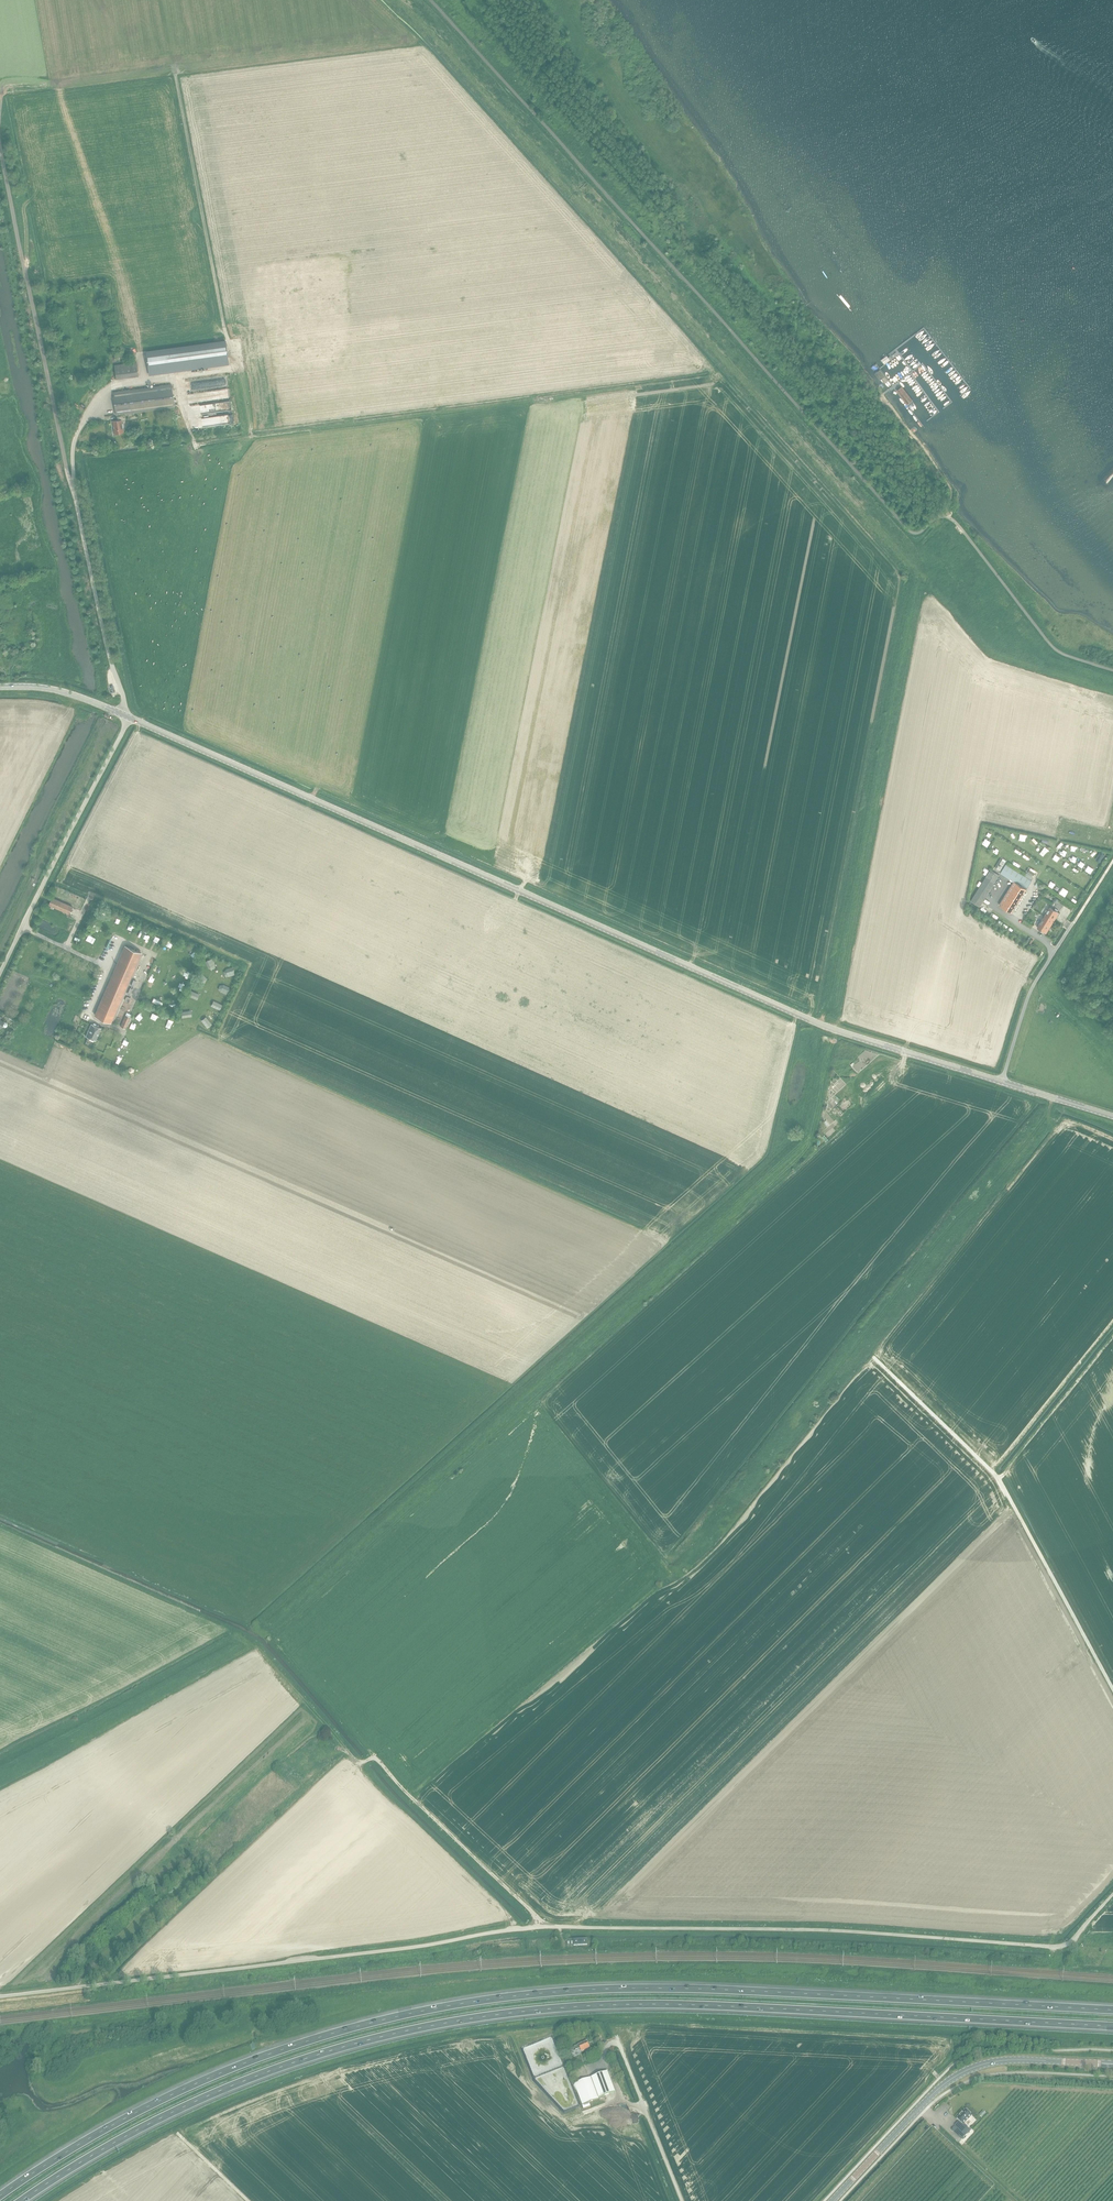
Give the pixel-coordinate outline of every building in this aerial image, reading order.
[(228,363),(225,341),(146,352),(149,374),(228,363)] [(122,353),(114,354),(114,361),(123,360),(122,353)] [(880,369),(875,373),(880,380),(885,376),(880,369)] [(171,384),(113,392),(116,414),(117,414),(125,413),(174,407),(171,384)] [(901,387),(897,390),(907,404),(911,400),(901,387)] [(126,419),(125,413),(117,414),(118,420),(113,421),(115,433),(123,432),(122,420),(126,419)] [(985,835),(980,841),(985,845),(990,839),(985,835)] [(1026,840),(1033,844),(1036,839),(1029,835),(1026,840)] [(1011,850),(1014,844),(1008,841),(1006,847),(1011,850)] [(993,843),(990,848),(995,851),(999,846),(993,843)] [(1011,862),(1017,864),(1019,859),(1013,856),(1011,862)] [(1001,860),(996,868),(1000,871),(1005,862),(1001,860)] [(1031,880),(1005,864),(1000,873),(1013,881),(999,905),(1011,912),(1031,880)] [(979,906),(999,875),(990,869),(971,900),(979,906)] [(1083,871),(1080,876),(1085,880),(1088,875),(1083,871)] [(69,914),(72,906),(52,897),(48,905),(69,914)] [(1050,907),(1043,917),(1052,923),(1059,912),(1050,907)] [(1043,917),(1037,927),(1046,932),(1052,923),(1043,917)] [(111,1022),(141,953),(125,946),(95,1015),(111,1022)] [(125,1029),(130,1017),(126,1015),(120,1026),(125,1029)] [(95,1040),(101,1027),(91,1023),(86,1035),(95,1040)] [(551,2037),(523,2048),(534,2075),(562,2064),(551,2037)] [(581,2051),(589,2048),(587,2041),(574,2047),(575,2050),(580,2048),(581,2051)] [(561,2067),(536,2077),(536,2078),(535,2078),(535,2079),(536,2080),(562,2108),(563,2109),(563,2110),(564,2110),(565,2109),(576,2105),(577,2105),(577,2104),(578,2103),(577,2102),(564,2068),(563,2067),(562,2067),(561,2067)] [(599,2098),(615,2091),(608,2071),(591,2077),(574,2083),(582,2104),(599,2098)] [(964,2123),(972,2115),(965,2109),(956,2119),(960,2122),(956,2126),(962,2132),(967,2127),(964,2123)]
